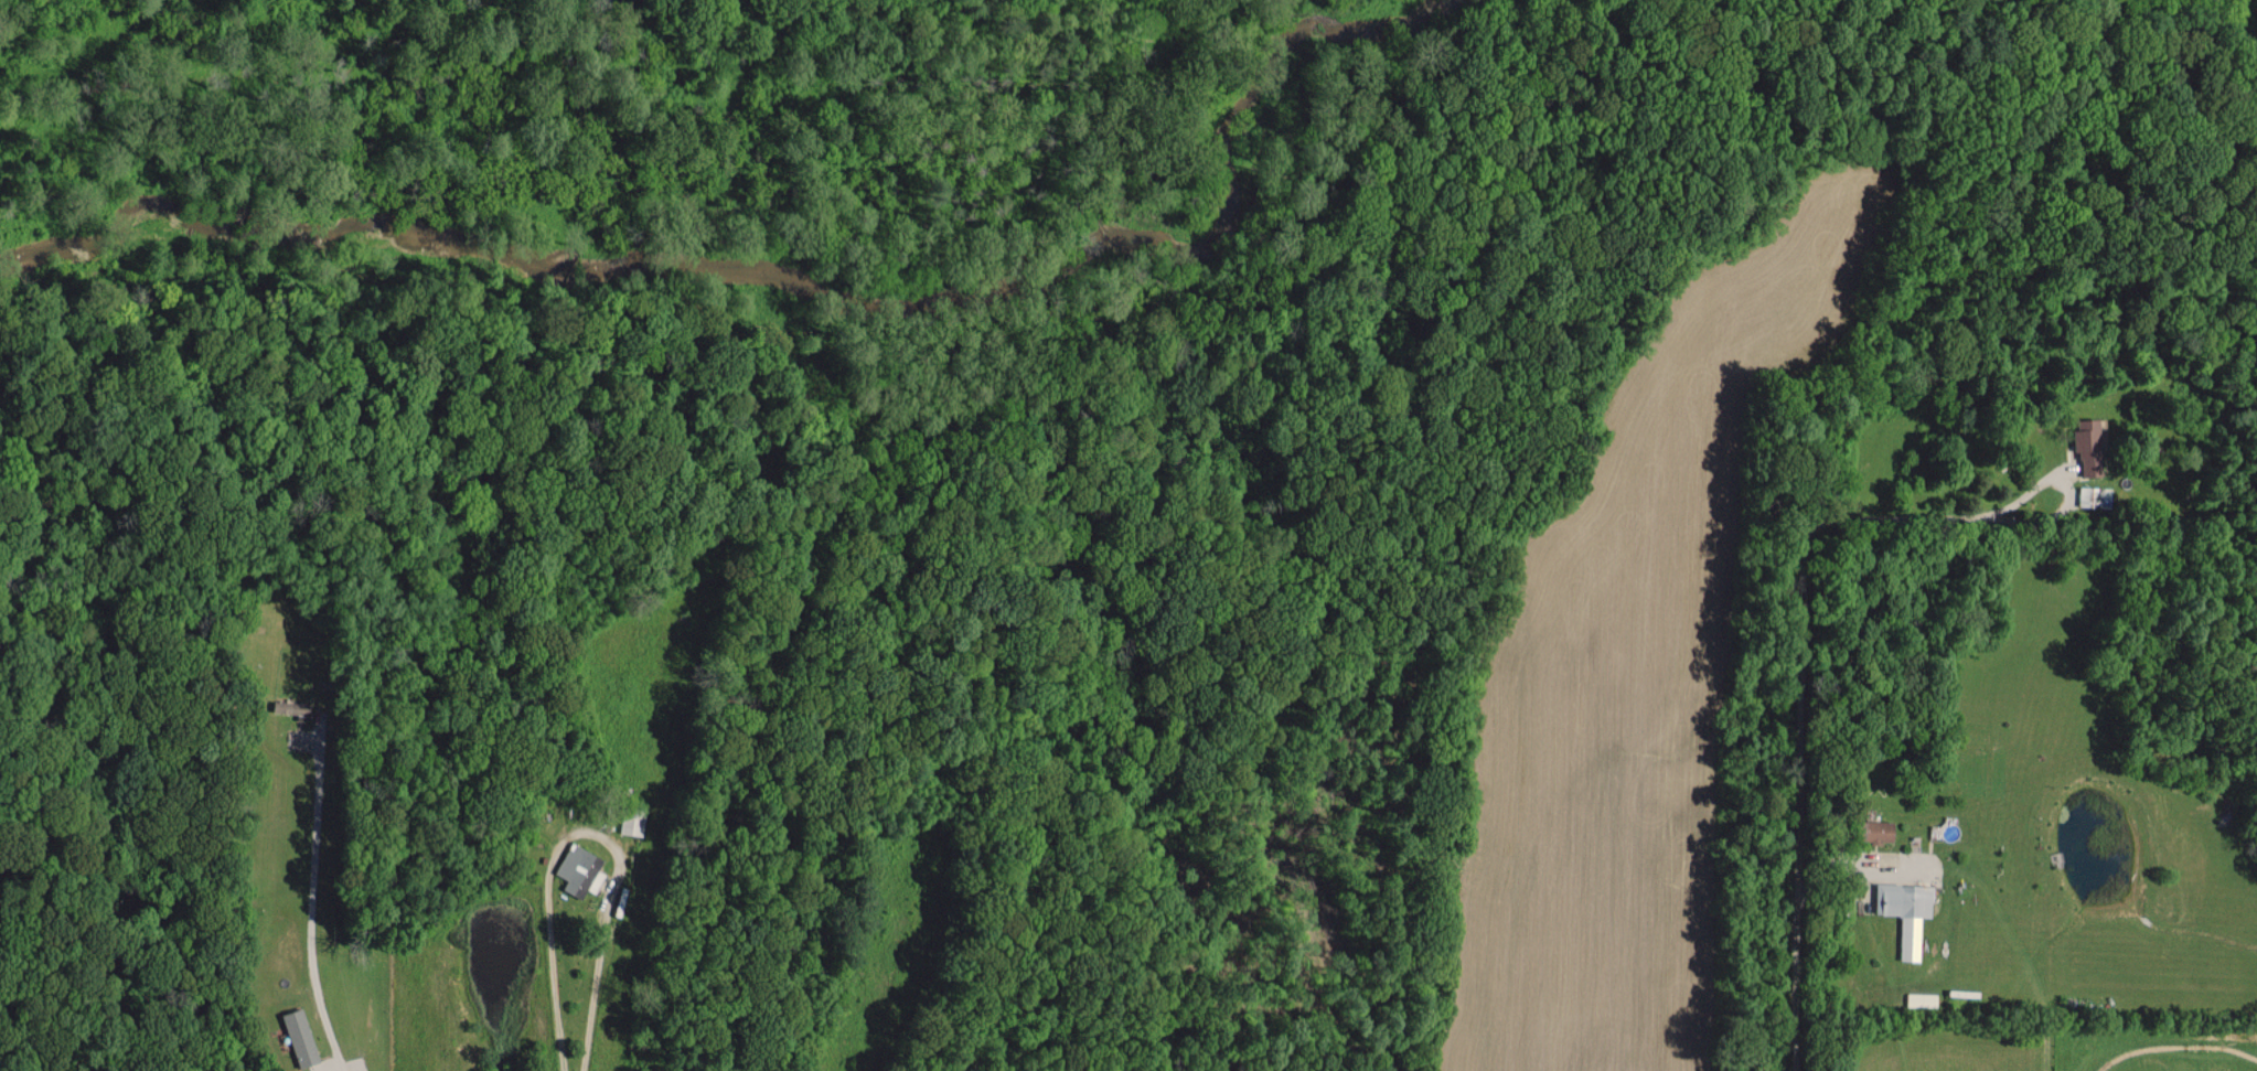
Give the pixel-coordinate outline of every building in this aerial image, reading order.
[(2077,428),(2081,463),(2105,460),(2100,417),(2082,419),(2083,427),(2077,428)] [(301,714),(303,704),(276,699),(274,710),(301,714)] [(643,834),(645,814),(623,812),(621,832),(643,834)] [(1870,823),(1872,843),(1897,840),(1895,820),(1870,823)] [(597,854),(573,841),(556,872),(568,879),(564,888),(581,897),(586,887),(595,892),(606,872),(592,864),(597,854)] [(1902,914),(1901,959),(1921,960),(1923,916),(1934,916),(1935,884),(1878,882),(1877,914),(1902,914)] [(1907,1005),(1938,1006),(1938,993),(1908,992),(1907,1005)] [(322,1060),(304,1007),(283,1014),(301,1067),(322,1060)]
